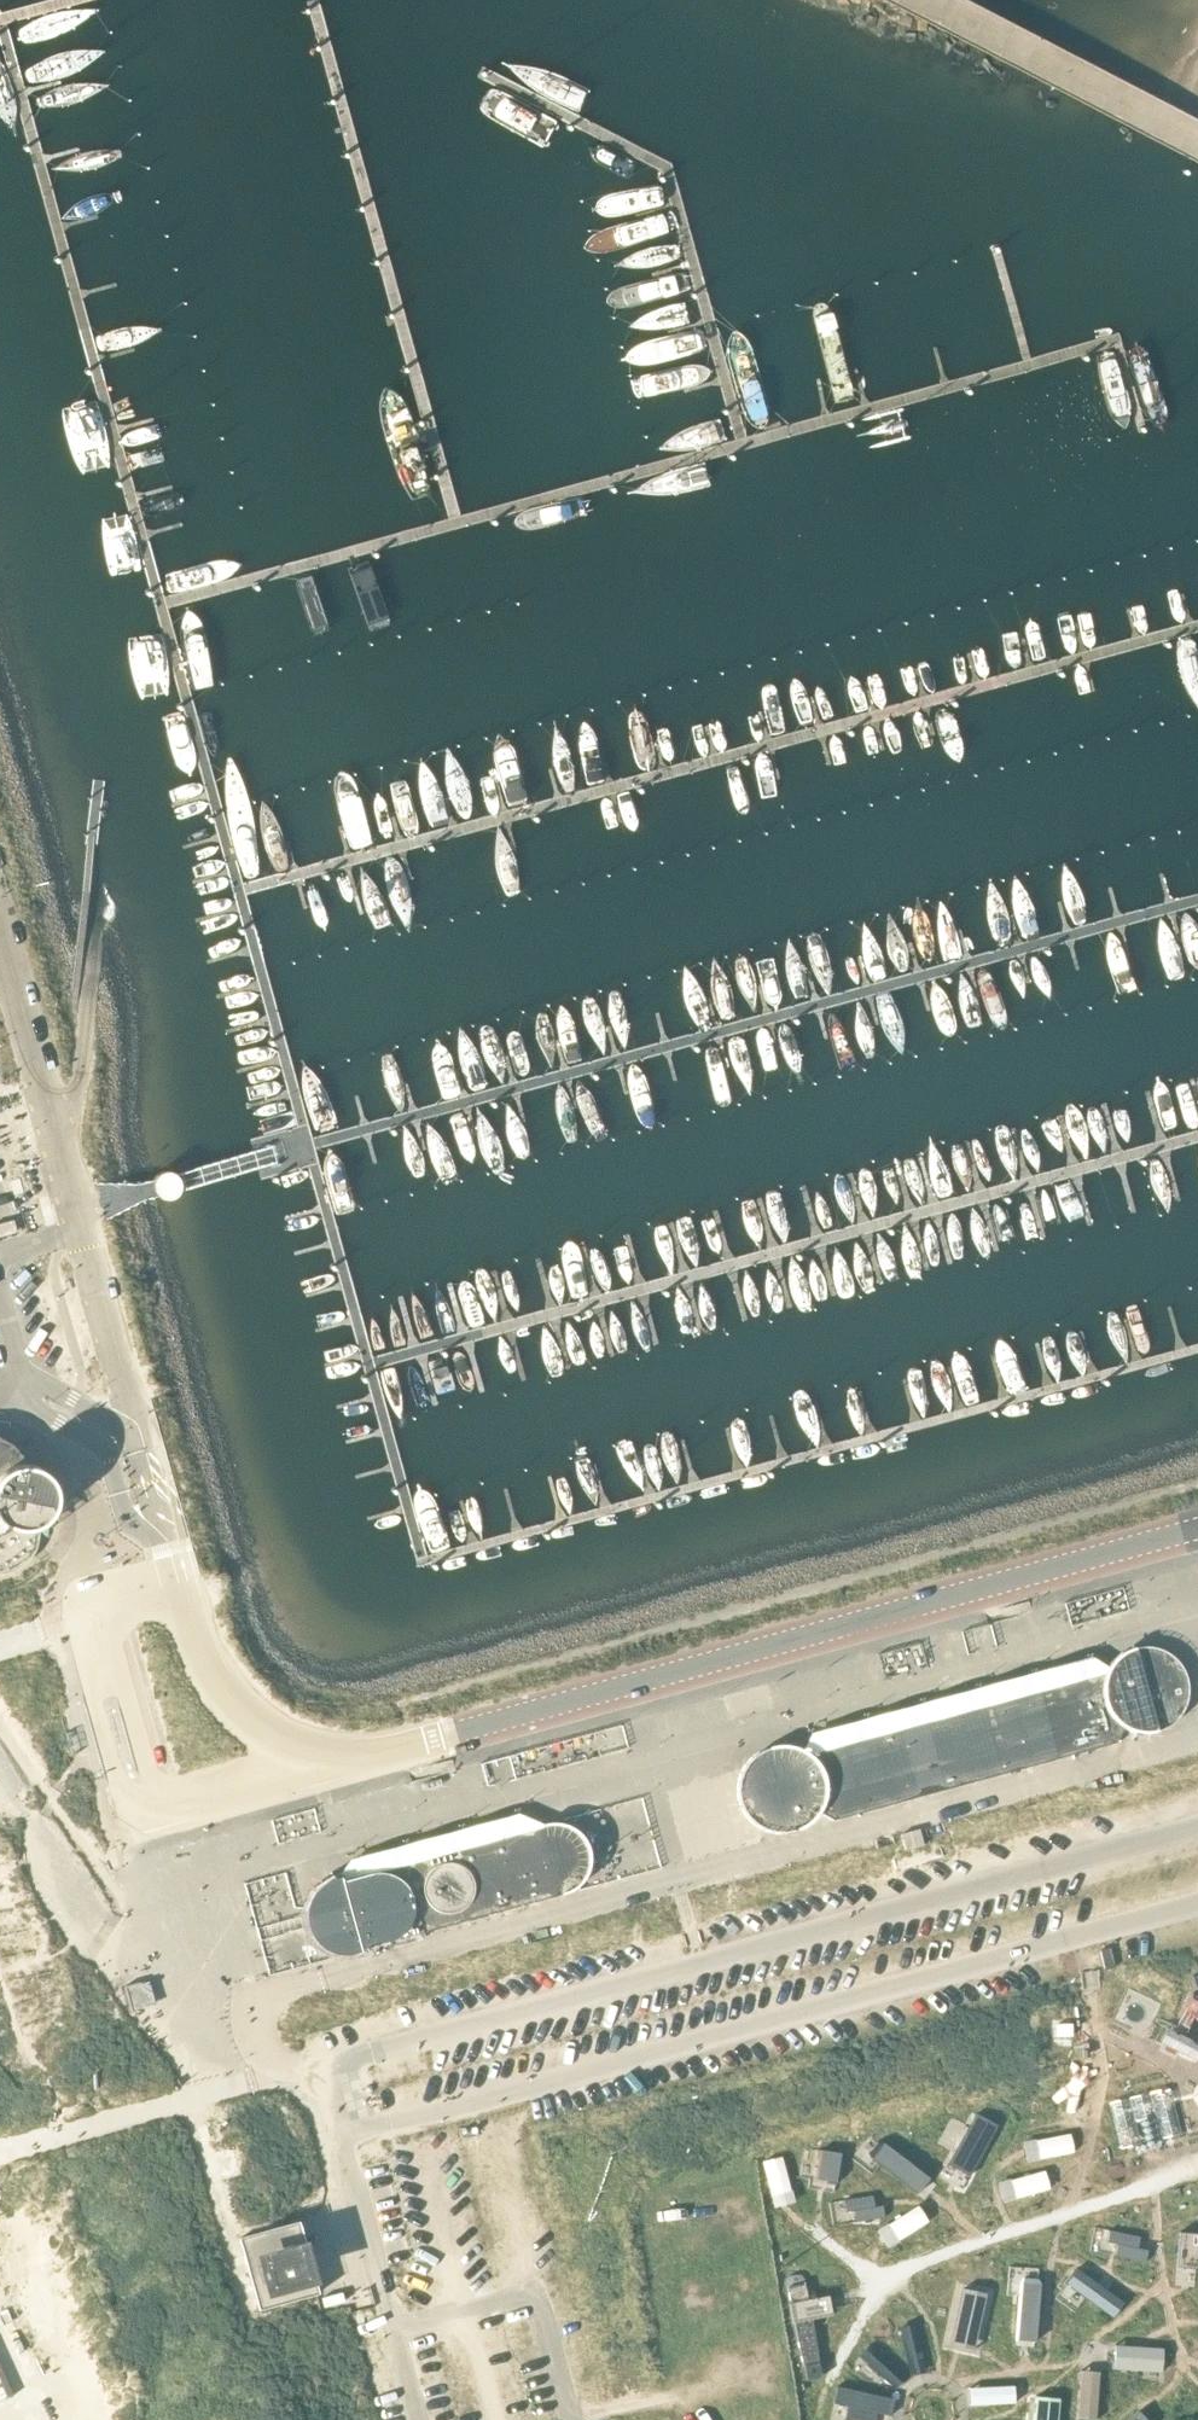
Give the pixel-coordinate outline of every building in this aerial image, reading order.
[(992,951),(979,904),(955,911),(960,929),(966,951),(971,956),(992,951)] [(534,1259),(514,1265),(528,1314),(544,1309),(545,1298),(534,1259)] [(500,1386),(520,1380),(509,1342),(503,1333),(487,1337),(500,1386)] [(0,1574),(3,1573),(6,1573),(8,1572),(13,1570),(18,1568),(21,1566),(25,1563),(28,1559),(31,1555),(34,1551),(36,1546),(37,1542),(38,1539),(38,1537),(38,1523),(41,1521),(44,1518),(46,1517),(48,1514),(49,1512),(51,1509),(53,1505),(54,1503),(54,1501),(55,1497),(55,1495),(55,1491),(54,1487),(53,1484),(52,1480),(50,1477),(48,1473),(45,1471),(43,1468),(39,1466),(38,1465),(34,1463),(31,1462),(25,1462),(23,1457),(20,1453),(18,1450),(16,1449),(13,1445),(8,1441),(6,1440),(3,1438),(0,1437),(0,1436),(0,1574)] [(1179,1666),(1175,1661),(1173,1659),(1171,1658),(1167,1654),(1162,1652),(1157,1650),(1154,1649),(1152,1648),(1149,1648),(1146,1647),(1143,1647),(1141,1647),(1135,1648),(1132,1649),(1127,1650),(1122,1653),(1120,1654),(1115,1657),(1113,1660),(1111,1662),(1109,1665),(1107,1668),(1105,1671),(1095,1674),(1114,1744),(1122,1729),(1127,1731),(1129,1732),(1134,1734),(1137,1734),(1142,1734),(1145,1734),(1148,1734),(1153,1733),(1155,1733),(1160,1731),(1165,1728),(1170,1725),(1172,1724),(1175,1720),(1177,1718),(1179,1716),(1182,1711),(1183,1709),(1185,1704),(1185,1701),(1186,1699),(1186,1696),(1187,1693),(1187,1691),(1186,1685),(1186,1683),(1185,1680),(1184,1675),(1183,1672),(1181,1670),(1180,1668),(1179,1666)] [(1114,1744),(1095,1674),(1038,1689),(1058,1759),(1114,1744)] [(1029,1767),(1058,1759),(1038,1689),(1010,1697),(1029,1767)] [(1001,1775),(1029,1767),(1010,1697),(982,1705),(1001,1775)] [(945,1790),(1001,1775),(982,1705),(926,1720),(945,1790)] [(916,1798),(945,1790),(926,1720),(897,1728),(916,1798)] [(832,1821),(916,1798),(897,1728),(813,1751),(832,1821)] [(813,1751),(803,1754),(800,1752),(798,1751),(793,1749),(788,1748),(783,1747),(780,1747),(777,1747),(772,1748),(767,1749),(762,1751),(759,1752),(755,1755),(751,1758),(747,1762),(744,1767),(742,1769),(741,1771),(740,1774),(739,1776),(738,1779),(737,1781),(737,1787),(736,1789),(736,1792),(737,1795),(737,1798),(738,1800),(738,1803),(739,1805),(741,1810),(743,1812),(745,1817),(749,1821),(753,1824),(755,1826),(759,1829),(762,1830),(764,1831),(769,1833),(774,1833),(777,1834),(782,1834),(788,1833),(790,1833),(795,1831),(797,1830),(799,1829),(803,1827),(805,1826),(808,1822),(811,1819),(814,1815),(815,1813),(832,1821),(813,1751)] [(546,1899),(560,1896),(562,1895),(566,1893),(570,1891),(574,1889),(577,1886),(580,1882),(581,1881),(584,1877),(585,1873),(586,1871),(587,1868),(587,1866),(587,1864),(588,1862),(588,1860),(587,1857),(587,1855),(587,1853),(586,1851),(585,1846),(584,1844),(583,1842),(580,1839),(578,1835),(574,1832),(572,1831),(569,1828),(564,1827),(560,1825),(556,1824),(553,1824),(551,1824),(547,1824),(542,1825),(527,1830),(546,1899)] [(546,1899),(527,1830),(499,1837),(518,1907),(546,1899)] [(918,1830),(900,1835),(904,1850),(922,1846),(918,1830)] [(518,1907),(499,1837),(460,1848),(401,1864),(420,1934),(518,1907)] [(401,1864),(333,1883),(331,1883),(327,1884),(326,1885),(322,1887),(319,1889),(316,1892),(315,1893),(312,1896),(310,1900),(309,1902),(308,1904),(307,1909),(306,1913),(305,1918),(305,1920),(306,1924),(306,1927),(307,1929),(308,1931),(309,1933),(311,1937),(313,1941),(315,1942),(318,1945),(321,1948),(323,1949),(325,1950),(329,1952),(331,1952),(335,1953),(337,1954),(342,1954),(346,1954),(350,1953),(420,1934),(401,1864)] [(130,2014),(153,2007),(146,1981),(123,1987),(130,2014)] [(1167,2088),(1107,2104),(1119,2149),(1179,2134),(1167,2088)] [(937,2136),(922,2138),(924,2166),(939,2164),(937,2136)] [(1065,2137),(1037,2142),(1040,2157),(1067,2152),(1065,2137)] [(883,2146),(874,2158),(916,2190),(925,2178),(883,2146)] [(968,2148),(947,2184),(964,2193),(985,2158),(968,2148)] [(819,2162),(816,2190),(831,2192),(834,2164),(819,2162)] [(789,2167),(776,2175),(790,2199),(803,2191),(789,2167)] [(1039,2176),(1012,2182),(1015,2197),(1042,2190),(1039,2176)] [(871,2202),(846,2200),(845,2219),(869,2221),(871,2202)] [(915,2206),(881,2228),(892,2245),(926,2223),(915,2206)] [(258,2311),(316,2295),(296,2223),(238,2239),(258,2311)] [(1191,2245),(1185,2256),(1196,2263),(1197,2264),(1197,2250),(1191,2245)] [(1112,2261),(1073,2274),(1079,2293),(1118,2280),(1112,2261)] [(807,2301),(788,2305),(799,2367),(819,2364),(807,2301)] [(1032,2315),(1025,2333),(1063,2348),(1070,2329),(1032,2315)] [(915,2330),(896,2335),(907,2375),(926,2370),(915,2330)] [(959,2334),(939,2370),(956,2380),(976,2344),(959,2334)] [(1158,2351),(1117,2350),(1117,2369),(1158,2371),(1158,2351)] [(864,2357),(853,2373),(888,2395),(899,2378),(864,2357)] [(11,2397),(0,2372),(0,2402),(11,2397)] [(1099,2377),(1080,2375),(1077,2416),(1096,2417),(1099,2377)] [(1010,2386),(970,2389),(971,2408),(1011,2406),(1010,2386)] [(843,2415),(844,2419),(879,2419),(887,2418),(890,2418),(887,2405),(847,2414),(843,2415)] [(1034,2408),(1033,2419),(1053,2419),(1054,2409),(1034,2408)]
